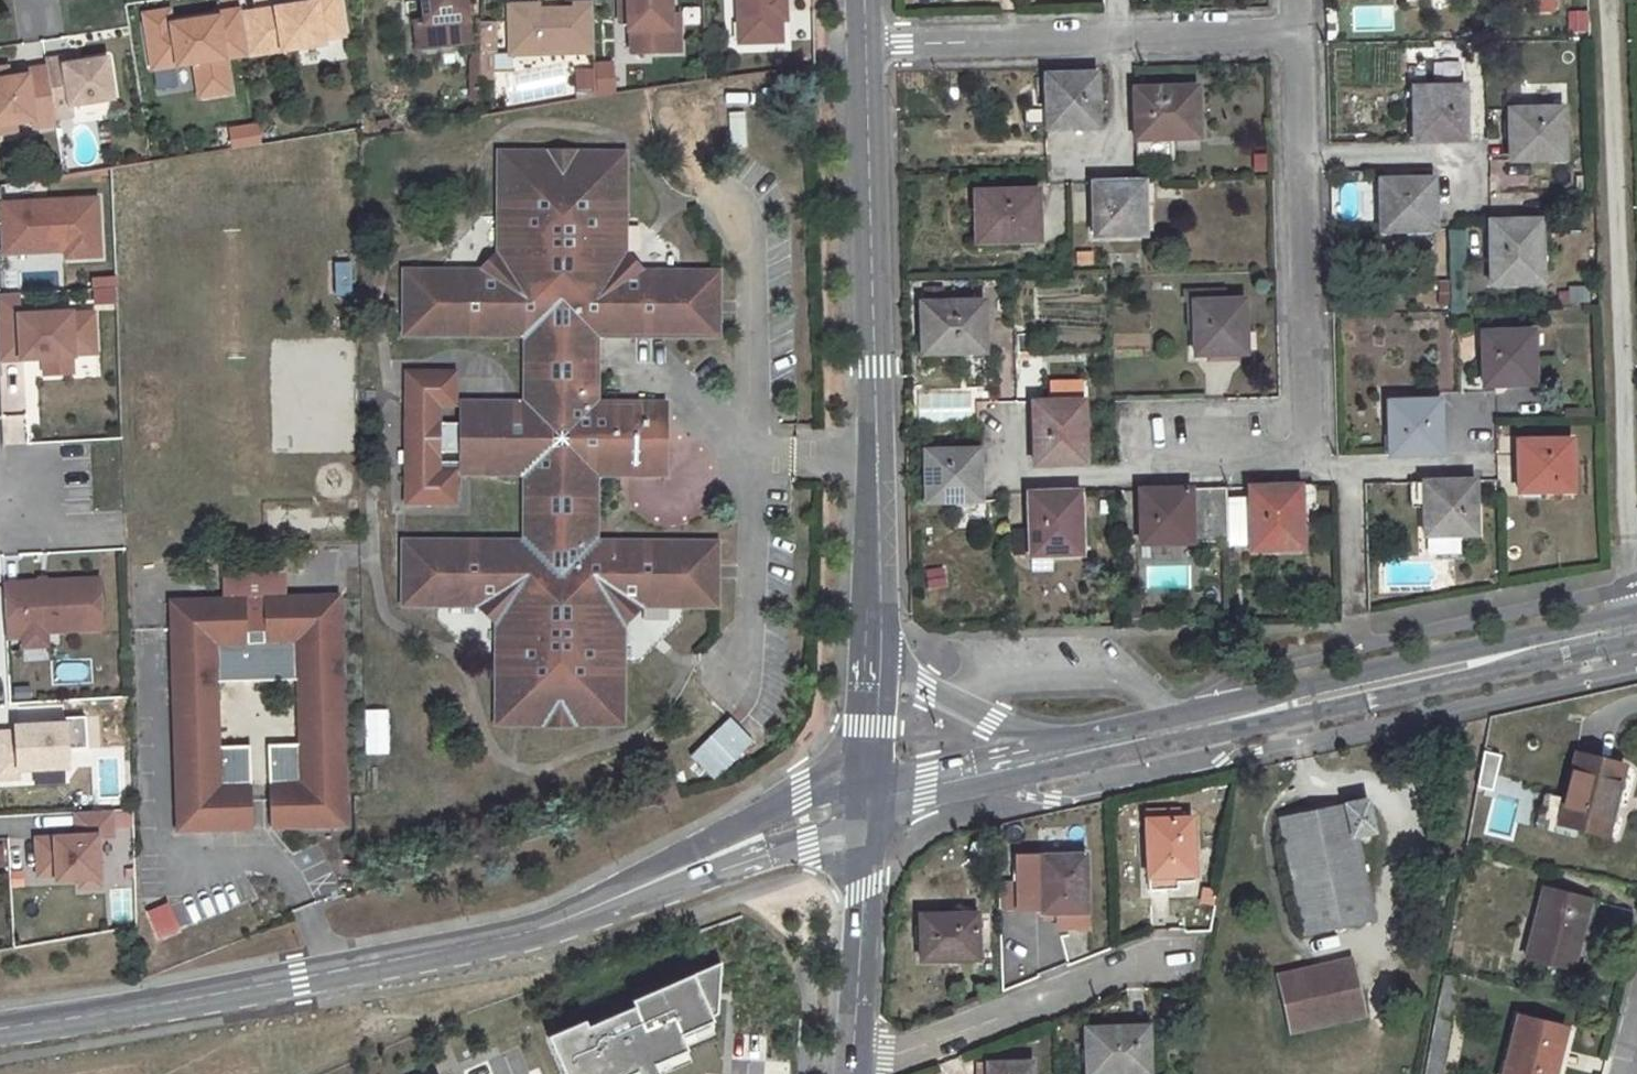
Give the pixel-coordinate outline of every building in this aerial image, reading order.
[(141,16),(146,10),(160,8),(167,13),(165,0),(157,0),(139,3),(141,16)] [(219,47),(242,44),(236,3),(236,0),(232,0),(212,3),(212,6),(214,6),(219,47)] [(236,3),(242,44),(242,45),(318,35),(317,29),(338,26),(334,0),(260,0),(236,3)] [(462,0),(420,0),(421,9),(432,8),(435,33),(466,29),(462,0)] [(507,12),(507,50),(592,47),(591,0),(571,0),(571,5),(535,6),(535,11),(507,12)] [(618,17),(628,16),(629,35),(646,35),(649,37),(650,47),(677,46),(676,20),(666,20),(666,11),(669,11),(668,0),(617,0),(618,17)] [(736,34),(765,33),(765,39),(778,39),(778,18),(783,17),(782,0),(735,0),(736,34)] [(534,1),(506,2),(507,12),(535,11),(535,6),(534,1)] [(141,16),(146,57),(188,52),(192,85),(224,81),(219,47),(214,6),(212,6),(167,13),(160,8),(146,10),(141,16)] [(410,11),(413,35),(435,33),(432,8),(421,9),(410,11)] [(669,11),(666,11),(666,20),(676,20),(676,11),(669,11)] [(1588,32),(1586,11),(1568,12),(1569,33),(1588,32)] [(646,35),(629,35),(629,48),(650,47),(649,37),(646,35)] [(57,52),(73,50),(72,43),(56,46),(57,52)] [(40,55),(47,105),(64,102),(63,93),(106,87),(100,46),(73,50),(57,52),(56,46),(39,48),(40,55)] [(8,110),(25,108),(26,115),(48,112),(47,105),(40,55),(18,58),(19,63),(1,65),(1,60),(0,55),(0,111),(8,110)] [(573,65),(575,97),(614,95),(612,63),(573,65)] [(1095,74),(1045,76),(1046,129),(1097,128),(1095,74)] [(1464,86),(1413,88),(1415,141),(1465,140),(1464,86)] [(1198,88),(1134,89),(1135,140),(1168,139),(1199,139),(1198,88)] [(1562,108),(1509,109),(1510,160),(1564,160),(1562,108)] [(9,117),(8,110),(0,111),(0,119),(9,117)] [(746,149),(745,112),(730,112),(730,149),(746,149)] [(223,120),(226,140),(254,135),(251,116),(223,120)] [(1168,139),(1135,140),(1135,155),(1169,155),(1168,139)] [(602,463),(671,461),(669,391),(602,392),(600,324),(721,322),(720,259),(643,260),(643,243),(625,243),(624,173),(624,143),(494,146),(494,175),(496,245),(481,245),(482,262),(404,264),(406,328),(526,326),(528,395),(463,396),(465,466),(529,464),(530,533),(409,536),(410,597),(487,596),(488,613),(504,613),(506,715),(633,713),(631,611),(649,611),(649,595),(725,593),(723,529),(603,532),(602,463)] [(1433,178),(1381,180),(1382,231),(1436,229),(1433,178)] [(1144,181),(1092,183),(1093,236),(1145,235),(1144,181)] [(1037,191),(975,192),(976,243),(1038,242),(1037,191)] [(0,200),(0,259),(103,254),(100,195),(0,200)] [(1541,220),(1490,222),(1492,286),(1543,283),(1541,220)] [(95,292),(117,287),(114,274),(92,279),(95,292)] [(97,307),(21,311),(20,292),(0,293),(0,364),(39,362),(40,379),(101,377),(97,307)] [(1244,300),(1193,303),(1195,355),(1246,354),(1244,300)] [(983,302),(921,304),(922,355),(985,353),(983,302)] [(1533,331),(1482,333),(1484,385),(1534,384),(1533,331)] [(920,422),(973,419),(972,391),(919,394),(920,422)] [(1083,401),(1031,402),(1034,466),(1085,464),(1083,401)] [(1439,401),(1389,402),(1390,455),(1441,453),(1439,401)] [(1571,440),(1518,441),(1518,492),(1572,491),(1571,440)] [(978,450),(924,451),(926,503),(979,502),(978,450)] [(1475,481),(1424,482),(1426,535),(1477,533),(1475,481)] [(1302,486),(1250,487),(1251,551),(1304,548),(1302,486)] [(1228,541),(1227,488),(1191,489),(1139,491),(1140,544),(1228,541)] [(1080,492),(1029,493),(1031,556),(1081,556),(1080,492)] [(928,589),(946,586),(942,567),(925,570),(928,589)] [(103,576),(2,581),(5,649),(50,647),(50,635),(106,633),(103,576)] [(283,785),(283,819),(349,817),(344,586),(278,588),(279,620),(312,620),(316,785),(283,785)] [(274,818),(283,819),(283,785),(316,785),(312,620),(279,620),(278,588),(269,587),(270,633),(300,632),(304,773),(273,774),(274,818)] [(246,819),(256,819),(255,774),(224,775),(220,633),(252,633),(251,588),(241,589),(242,621),(209,622),(212,787),(246,786),(246,819)] [(180,821),(246,819),(246,786),(212,787),(209,622),(242,621),(241,589),(175,590),(180,821)] [(689,757),(714,782),(754,742),(728,717),(689,757)] [(0,725),(0,778),(72,775),(71,752),(88,751),(86,721),(0,725)] [(1493,786),(1499,755),(1484,752),(1478,783),(1493,786)] [(1577,754),(1559,823),(1608,835),(1625,767),(1577,754)] [(1374,917),(1355,834),(1372,830),(1365,800),(1280,820),(1305,933),(1374,917)] [(1511,826),(1512,801),(1493,801),(1492,826),(1511,826)] [(133,886),(131,811),(73,812),(73,834),(32,835),(33,889),(133,886)] [(1148,838),(1145,838),(1147,878),(1178,876),(1194,875),(1191,818),(1148,819),(1148,838)] [(1086,855),(1042,855),(1042,875),(1039,875),(1040,913),(1087,912),(1086,855)] [(1178,876),(1147,878),(1147,890),(1178,888),(1178,876)] [(108,889),(110,923),(133,922),(131,887),(108,889)] [(1544,887),(1526,957),(1567,967),(1577,931),(1581,933),(1590,899),(1544,887)] [(143,914),(158,942),(180,930),(165,903),(143,914)] [(978,915),(919,915),(919,960),(956,960),(956,957),(978,957),(978,915)] [(1577,931),(1567,967),(1572,968),(1581,933),(1577,931)] [(1351,959),(1276,976),(1289,1032),(1363,1016),(1351,959)] [(723,966),(551,1042),(565,1073),(651,1073),(717,1045),(723,966)] [(1503,1073),(1555,1073),(1567,1028),(1518,1016),(1503,1073)] [(1425,1073),(1441,1073),(1445,1024),(1429,1023),(1425,1073)] [(1085,1027),(1086,1073),(1129,1073),(1129,1071),(1150,1070),(1147,1024),(1085,1027)] [(986,1063),(986,1073),(1032,1073),(1032,1061),(986,1063)]
